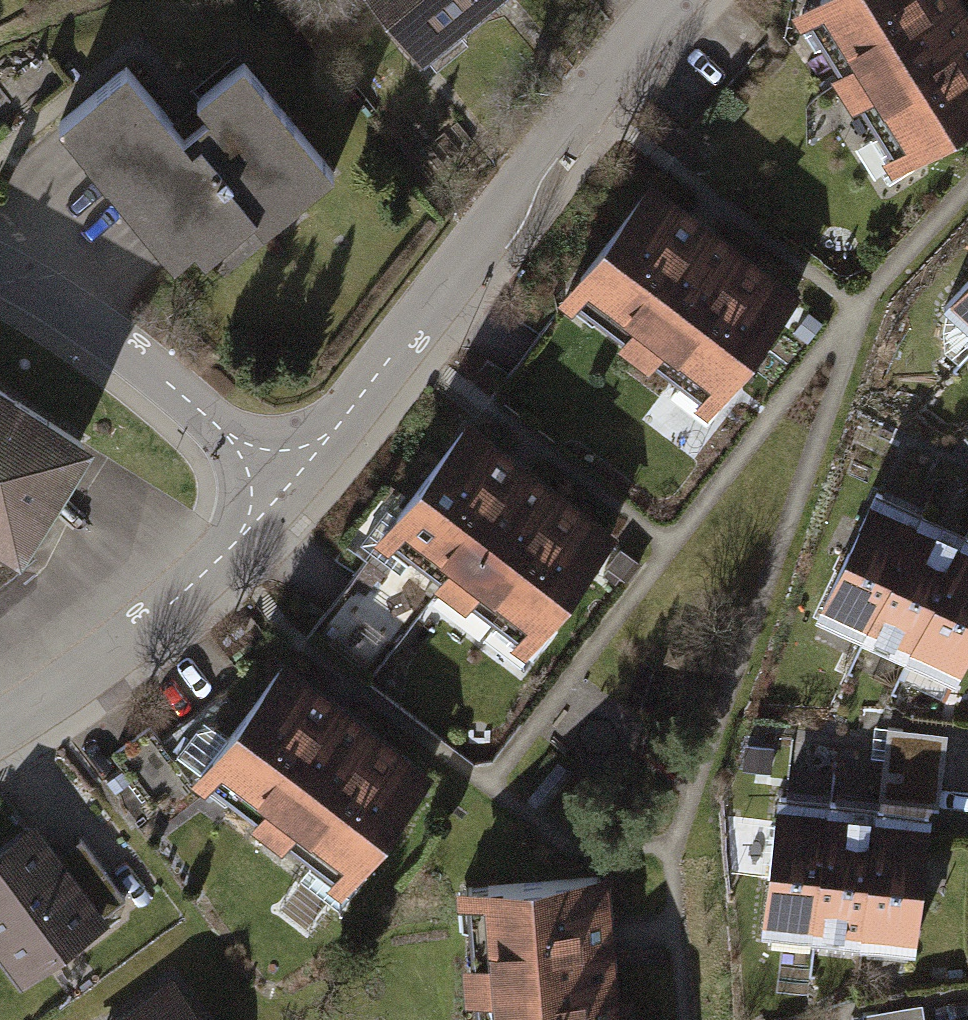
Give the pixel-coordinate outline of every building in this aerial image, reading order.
[(431,54),(495,0),(385,0),(431,54)] [(807,8),(906,171),(967,133),(967,0),(820,0),(807,8)] [(354,165),(260,49),(188,107),(146,56),(74,115),(190,257),(213,238),(222,249),(270,210),(282,224),(354,165)] [(811,295),(660,182),(572,298),(723,412),(811,295)] [(943,307),(967,329),(967,280),(943,307)] [(0,391),(0,550),(25,564),(95,448),(0,391)] [(626,532),(475,421),(385,544),(535,654),(626,532)] [(880,503),(832,608),(967,670),(967,543),(880,503)] [(0,550),(0,585),(25,564),(0,550)] [(432,767),(284,655),(192,776),(340,888),(432,767)] [(944,797),(949,728),(889,723),(883,792),(944,797)] [(939,831),(781,812),(768,921),(926,940),(939,831)] [(43,825),(0,854),(0,950),(26,987),(114,926),(43,825)] [(459,880),(468,1019),(626,1019),(617,870),(459,880)] [(173,983),(126,1019),(202,1019),(173,983)]
